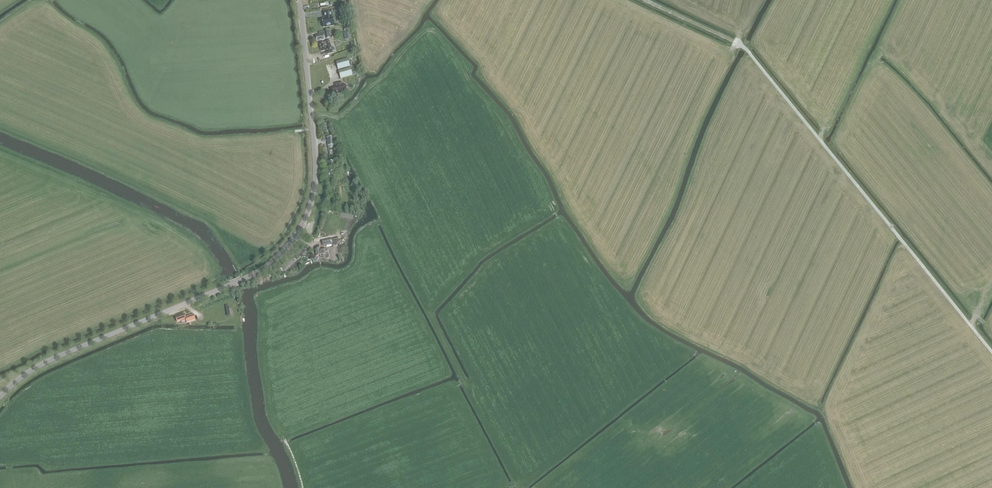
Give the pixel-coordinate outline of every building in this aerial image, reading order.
[(321,19),(323,27),(334,26),(333,17),(332,17),(331,9),(323,10),(324,18),(321,19)] [(317,41),(324,40),(324,39),(330,38),(329,31),(325,31),(319,33),(319,35),(316,36),(317,41)] [(331,48),(329,40),(324,42),(318,43),(321,52),(326,50),(328,55),(333,53),(332,51),(335,51),(334,48),(331,48)] [(338,70),(350,67),(347,58),(335,62),(338,70)] [(340,79),(352,75),(350,68),(338,71),(340,79)] [(341,82),(334,84),(335,87),(332,88),(333,95),(346,91),(345,85),(342,85),(341,82)] [(336,174),(335,168),(337,167),(336,159),(329,160),(325,161),(326,168),(327,168),(328,175),(336,174)] [(338,240),(338,237),(331,239),(331,238),(321,241),(322,245),(332,243),(333,245),(339,244),(339,243),(343,242),(342,239),(338,240)] [(328,253),(327,248),(325,249),(325,248),(320,249),(314,250),(316,256),(321,255),(321,256),(326,255),(326,254),(328,253)] [(185,317),(184,314),(179,315),(179,316),(175,318),(177,322),(181,321),(181,322),(186,320),(187,323),(195,319),(193,314),(185,317)]
